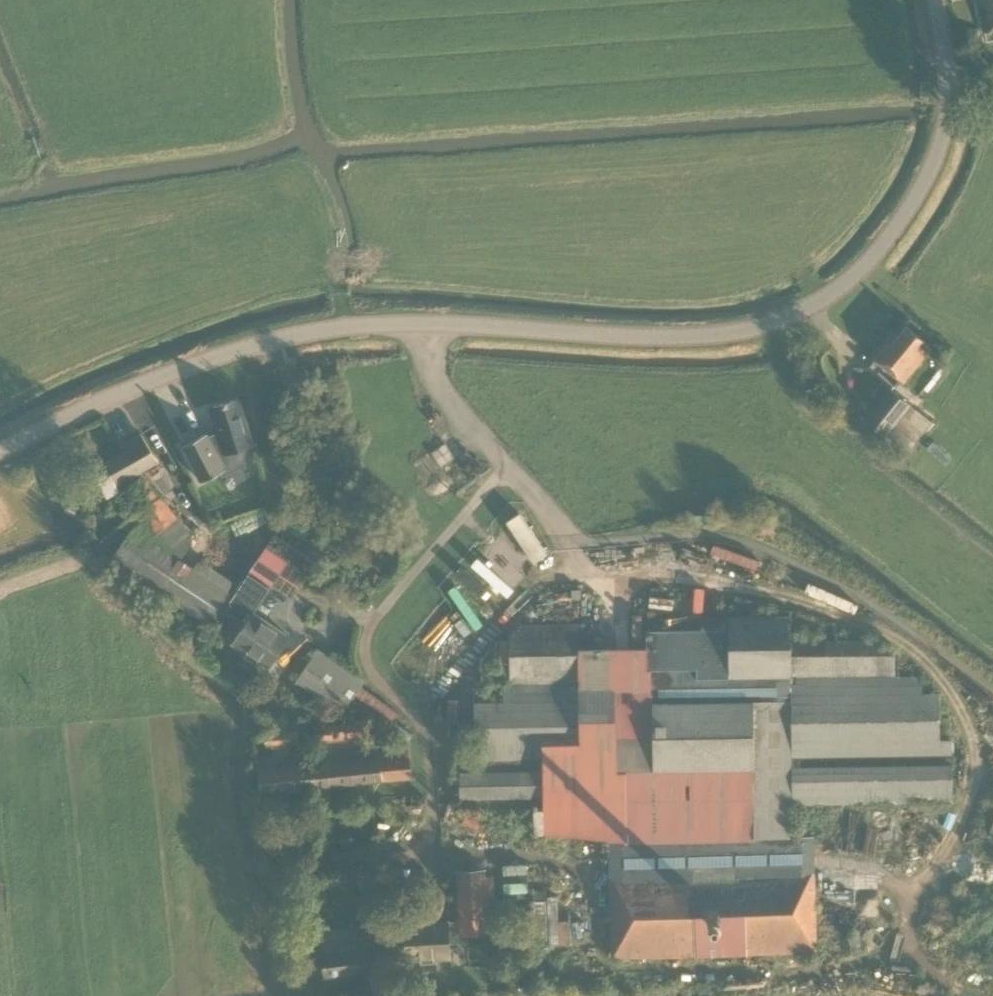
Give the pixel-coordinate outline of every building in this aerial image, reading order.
[(984,33),(992,31),(992,0),(977,0),(984,33)] [(874,357),(903,382),(931,349),(924,343),(926,341),(908,325),(891,344),(888,340),(874,357)] [(864,416),(908,452),(933,421),(889,386),(864,416)] [(244,464),(239,449),(254,445),(240,399),(211,408),(220,437),(211,439),(208,433),(182,446),(201,482),(226,469),(228,472),(244,464)] [(144,475),(142,472),(160,462),(142,434),(124,444),(127,450),(105,463),(109,470),(96,478),(108,498),(122,491),(145,519),(133,529),(114,557),(211,624),(231,595),(180,561),(193,542),(192,534),(179,517),(144,475)] [(437,468),(466,447),(459,437),(429,458),(437,468)] [(522,510),(514,519),(390,667),(424,696),(556,538),(522,510)] [(713,545),(711,556),(758,566),(761,556),(713,545)] [(266,548),(250,571),(272,586),(288,562),(266,548)] [(249,574),(225,610),(246,624),(232,644),(269,669),(291,636),(254,612),(270,589),(249,574)] [(614,957),(817,954),(814,838),(793,838),(793,803),(953,801),(952,763),(801,765),(800,756),(953,753),(953,739),(941,739),(941,694),(925,695),(924,676),(897,677),(897,652),(880,649),(879,642),(862,640),(792,642),(792,617),(730,618),(730,629),(649,631),(649,648),(581,649),(581,624),(523,625),(511,638),(512,683),(504,683),(504,701),(475,701),(476,759),(460,760),(461,798),(462,798),(462,809),(535,808),(535,833),(544,833),(612,842),(614,957)] [(399,710),(361,685),(366,678),(318,646),(295,680),(343,712),(354,695),(392,720),(399,710)] [(317,730),(319,744),(327,743),(367,739),(365,725),(317,730)] [(367,739),(327,743),(328,752),(312,754),(316,788),(413,778),(409,744),(367,748),(367,739)] [(399,867),(390,868),(391,878),(400,877),(399,867)] [(463,935),(468,935),(489,934),(488,907),(498,906),(497,876),(487,876),(487,871),(461,872),(463,919),(463,935)] [(506,882),(506,896),(529,894),(528,881),(506,882)] [(533,944),(568,945),(569,891),(534,890),(533,944)] [(468,941),(468,935),(463,935),(463,919),(405,922),(407,962),(452,959),(451,943),(468,941)] [(325,956),(328,976),(375,970),(372,950),(373,949),(370,927),(334,932),(334,926),(320,928),(324,956),(325,956)] [(533,978),(523,978),(524,995),(534,994),(533,978)]
